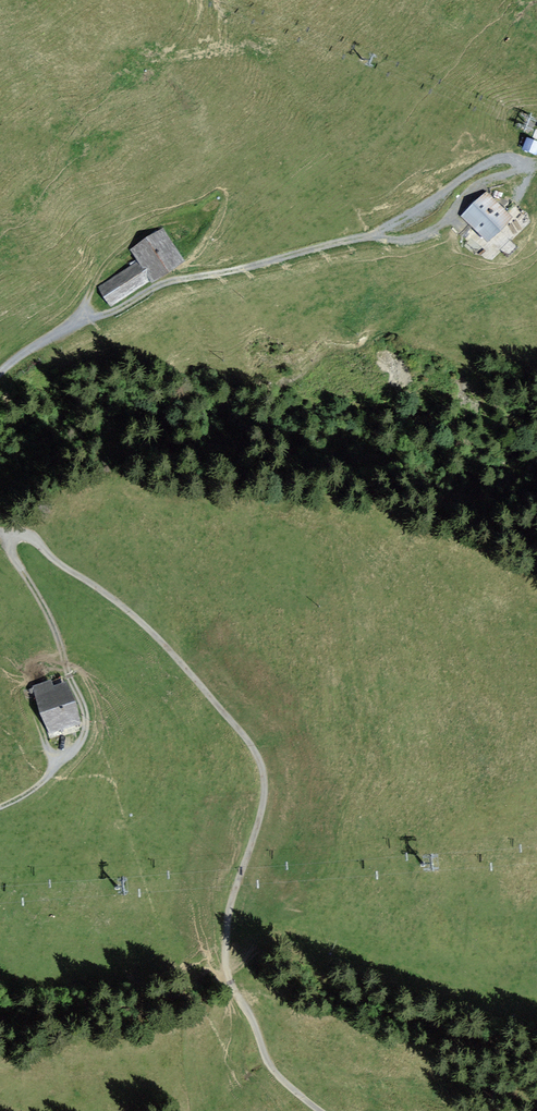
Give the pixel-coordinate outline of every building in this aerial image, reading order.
[(533,138),(529,151),(536,154),(536,140),(533,138)] [(521,219),(492,192),(469,217),(498,244),(521,219)] [(195,265),(170,228),(137,251),(144,262),(104,289),(118,310),(160,281),(163,286),(195,265)] [(526,249),(517,241),(508,250),(516,258),(526,249)] [(58,687),(56,679),(36,686),(53,734),(87,722),(73,682),(58,687)]
